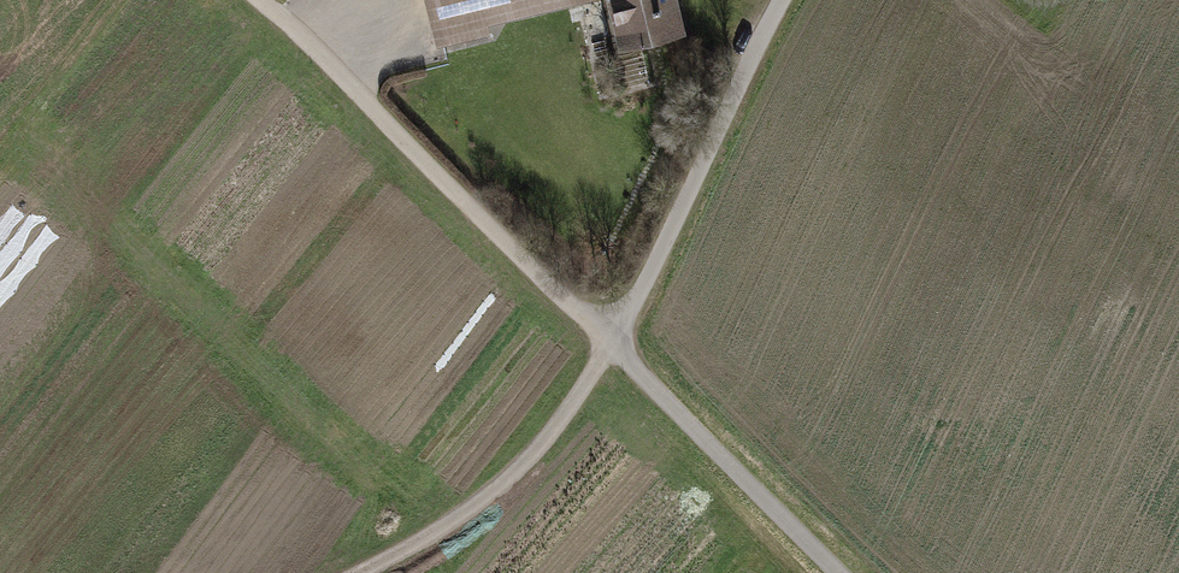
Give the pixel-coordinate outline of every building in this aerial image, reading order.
[(435,49),(492,35),(489,26),(595,0),(423,0),(435,49)] [(677,0),(601,0),(614,53),(686,35),(677,0)]
